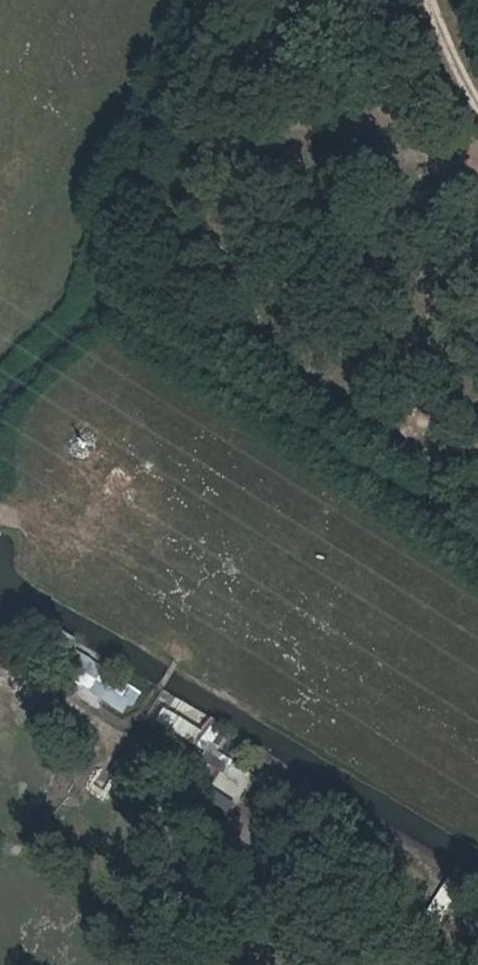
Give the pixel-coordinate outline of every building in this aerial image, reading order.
[(96,677),(90,700),(132,710),(137,687),(96,677)]
